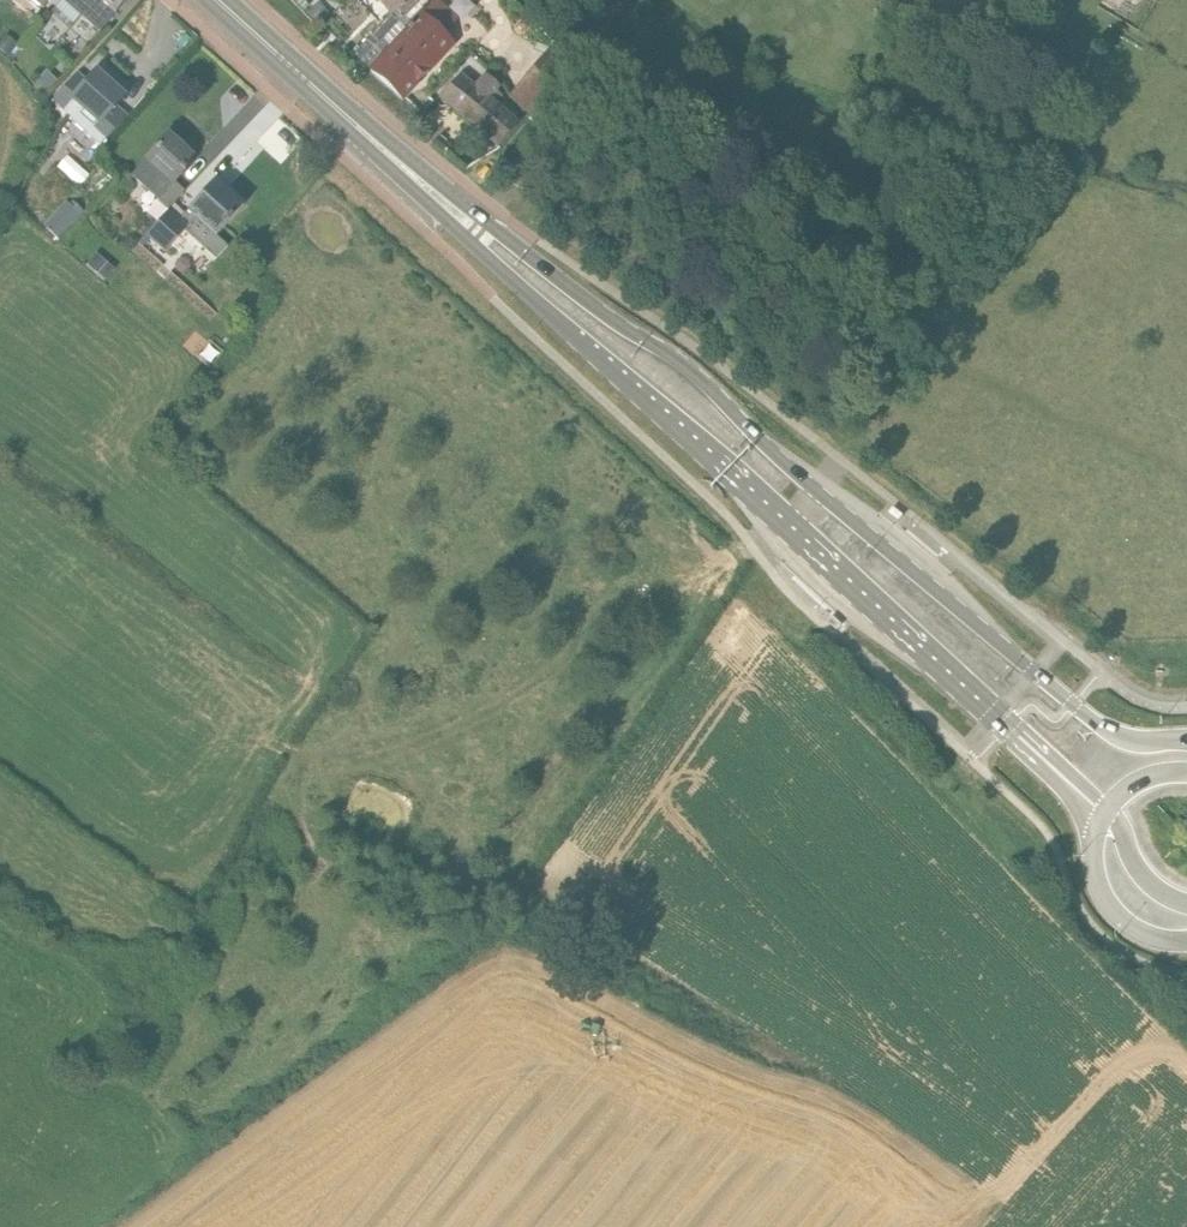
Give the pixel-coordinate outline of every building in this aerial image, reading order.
[(100,30),(113,16),(121,7),(127,0),(66,0),(100,30)] [(293,2),(303,11),(310,4),(305,0),(291,0),(293,2)] [(392,13),(365,40),(350,55),(365,70),(366,71),(367,71),(370,68),(433,0),(381,0),(392,13)] [(445,34),(459,20),(440,0),(433,0),(370,68),(402,98),(453,44),(445,34)] [(0,41),(0,50),(8,57),(19,45),(6,34),(0,41)] [(555,45),(511,96),(513,98),(539,121),(555,104),(569,57),(557,46),(555,45)] [(46,70),(35,82),(47,93),(58,81),(46,70)] [(63,89),(53,101),(99,146),(127,116),(115,106),(124,96),(96,72),(72,98),(63,89)] [(455,80),(439,98),(496,146),(498,147),(513,129),(518,123),(498,106),(493,102),(488,98),(494,91),(499,86),(485,74),(474,87),(459,75),(455,80)] [(182,192),(173,184),(185,170),(182,167),(191,158),(167,136),(151,154),(132,176),(159,201),(160,200),(168,207),(182,192)] [(188,226),(183,231),(204,250),(216,236),(227,223),(243,205),(215,180),(199,197),(188,209),(187,210),(196,217),(188,226)] [(57,211),(72,225),(80,216),(65,202),(57,211)] [(169,209),(147,234),(158,243),(166,250),(183,231),(188,226),(196,217),(187,210),(179,218),(169,209)] [(86,264),(98,274),(107,263),(95,253),(86,264)]
